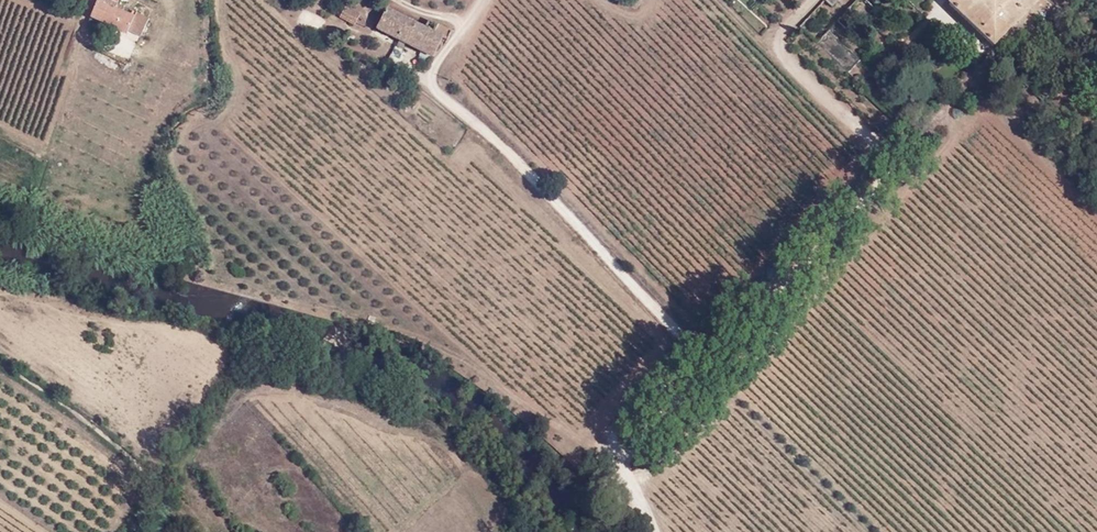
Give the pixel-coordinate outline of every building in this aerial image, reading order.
[(128,31),(140,36),(148,20),(135,13),(132,19),(113,9),(117,0),(98,0),(90,19),(126,35),(128,31)] [(835,22),(848,34),(871,10),(860,0),(856,0),(835,22)] [(987,40),(993,46),(994,45),(1036,0),(953,0),(948,5),(987,40)] [(354,25),(358,16),(344,9),(339,17),(354,25)] [(432,58),(441,39),(446,41),(450,32),(429,21),(424,29),(385,9),(377,26),(375,29),(430,57),(432,58)] [(310,24),(315,15),(307,10),(302,20),(310,24)] [(834,34),(822,41),(839,66),(850,59),(834,34)]
